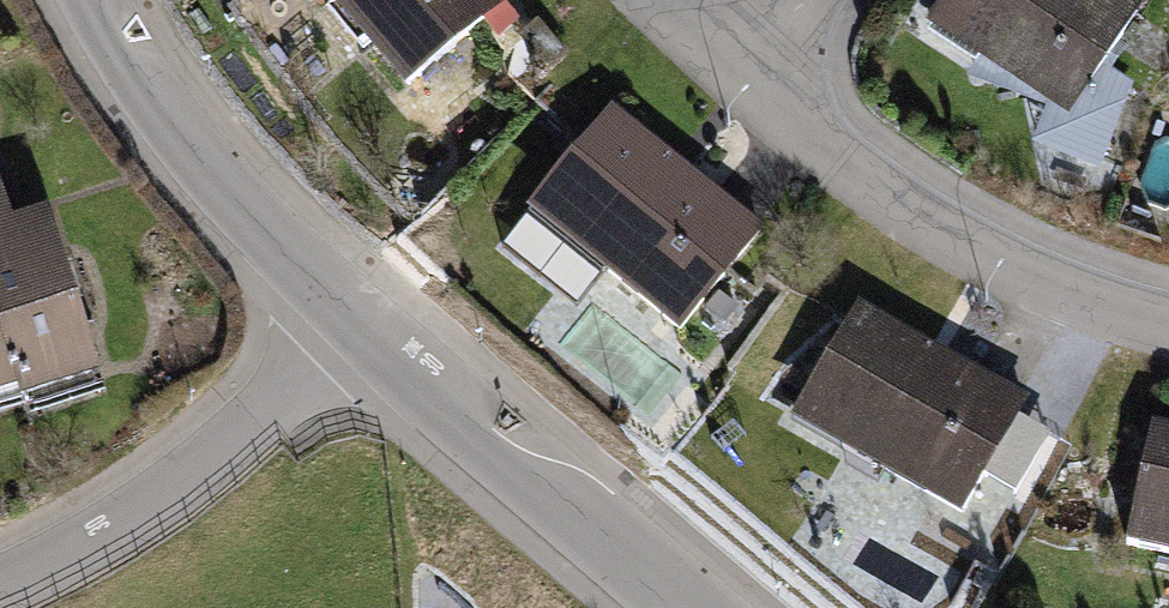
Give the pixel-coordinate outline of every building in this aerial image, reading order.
[(498,0),(319,0),(410,113),(518,25),(498,0)] [(920,47),(1070,142),(1161,0),(950,0),(920,47)] [(781,248),(613,119),(516,245),(683,374),(781,248)] [(105,407),(50,232),(13,244),(0,204),(0,343),(25,421),(28,431),(105,407)] [(1028,415),(856,324),(791,448),(963,538),(1028,415)] [(0,343),(0,429),(25,421),(0,343)] [(1149,430),(1124,547),(1168,557),(1168,435),(1149,430)]
